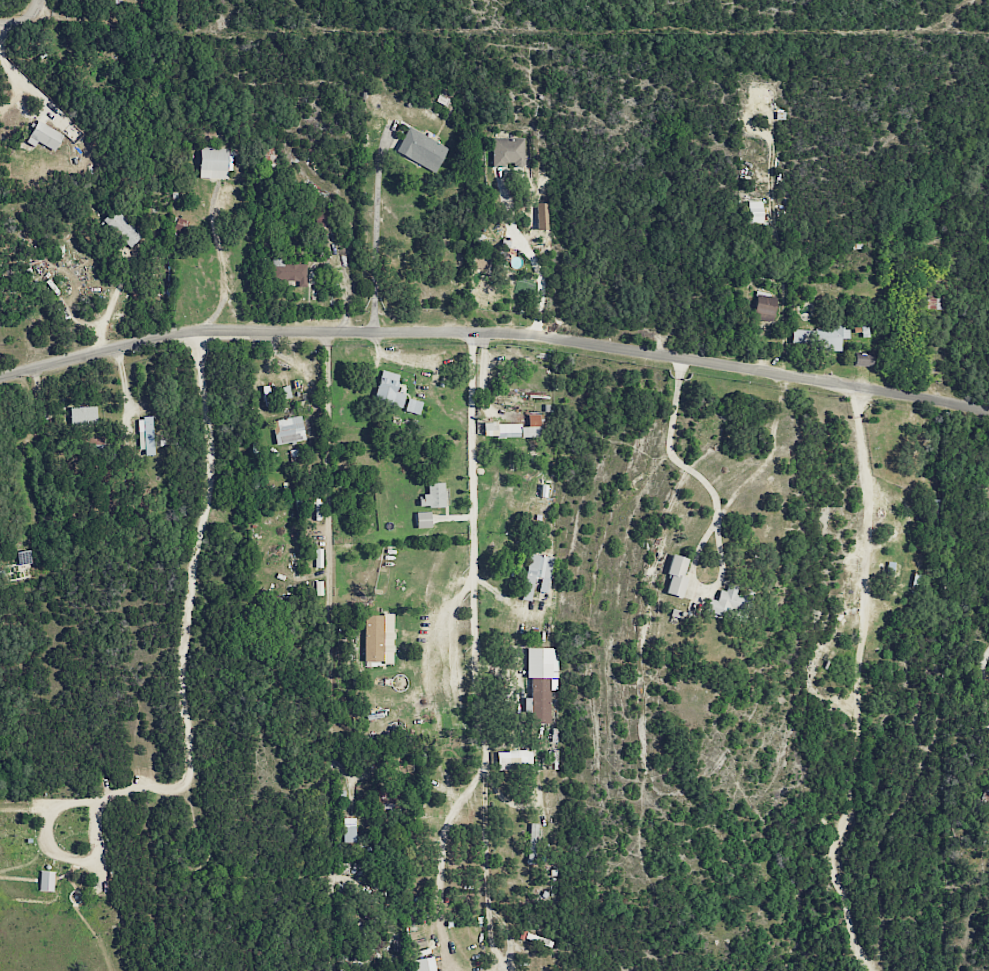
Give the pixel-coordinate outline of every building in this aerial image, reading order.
[(54,151),(63,135),(37,121),(28,137),(54,151)] [(448,148),(408,127),(395,152),(435,173),(448,148)] [(492,166),(525,165),(524,137),(491,138),(492,166)] [(199,178),(227,179),(228,148),(200,147),(199,178)] [(762,201),(747,202),(748,223),(762,223),(762,201)] [(328,213),(314,212),(314,224),(328,225),(328,213)] [(306,287),(306,264),(284,264),(284,258),(272,257),(271,280),(298,281),(298,287),(306,287)] [(776,298),(757,294),(753,316),(772,320),(776,298)] [(840,347),(840,338),(849,338),(849,328),(791,328),(791,347),(840,347)] [(853,365),(871,365),(872,355),(854,355),(853,365)] [(372,400),(401,408),(405,394),(394,391),(399,374),(381,370),(372,400)] [(404,411),(419,415),(422,402),(407,398),(404,411)] [(97,423),(96,406),(70,407),(70,424),(97,423)] [(483,424),(483,438),(542,436),(541,414),(527,415),(528,423),(483,424)] [(139,456),(153,455),(152,417),(138,418),(139,456)] [(275,444),(304,441),(302,417),(273,420),(275,444)] [(443,482),(427,483),(427,496),(419,496),(419,507),(444,506),(443,482)] [(430,512),(415,512),(416,528),(430,528),(430,512)] [(16,552),(18,566),(31,564),(29,550),(16,552)] [(521,600),(533,602),(535,591),(548,593),(554,558),(529,554),(521,600)] [(666,574),(670,575),(665,593),(681,598),(687,578),(683,577),(688,559),(671,554),(666,574)] [(738,587),(727,585),(726,591),(719,590),(717,600),(711,599),(709,613),(720,615),(720,611),(738,614),(741,596),(736,596),(738,587)] [(364,663),(393,662),(393,614),(364,615),(364,663)] [(550,678),(557,678),(557,648),(526,649),(526,679),(530,679),(530,698),(523,698),(523,715),(530,715),(530,724),(550,723),(550,678)] [(497,752),(497,770),(532,769),(531,751),(497,752)] [(400,785),(381,784),(381,791),(372,791),(371,808),(400,808),(400,785)] [(355,818),(342,818),(343,843),(355,843),(355,818)] [(538,863),(540,824),(529,823),(527,863),(538,863)] [(53,891),(54,871),(40,871),(39,890),(53,891)] [(426,958),(411,960),(412,970),(427,970),(426,958)]
